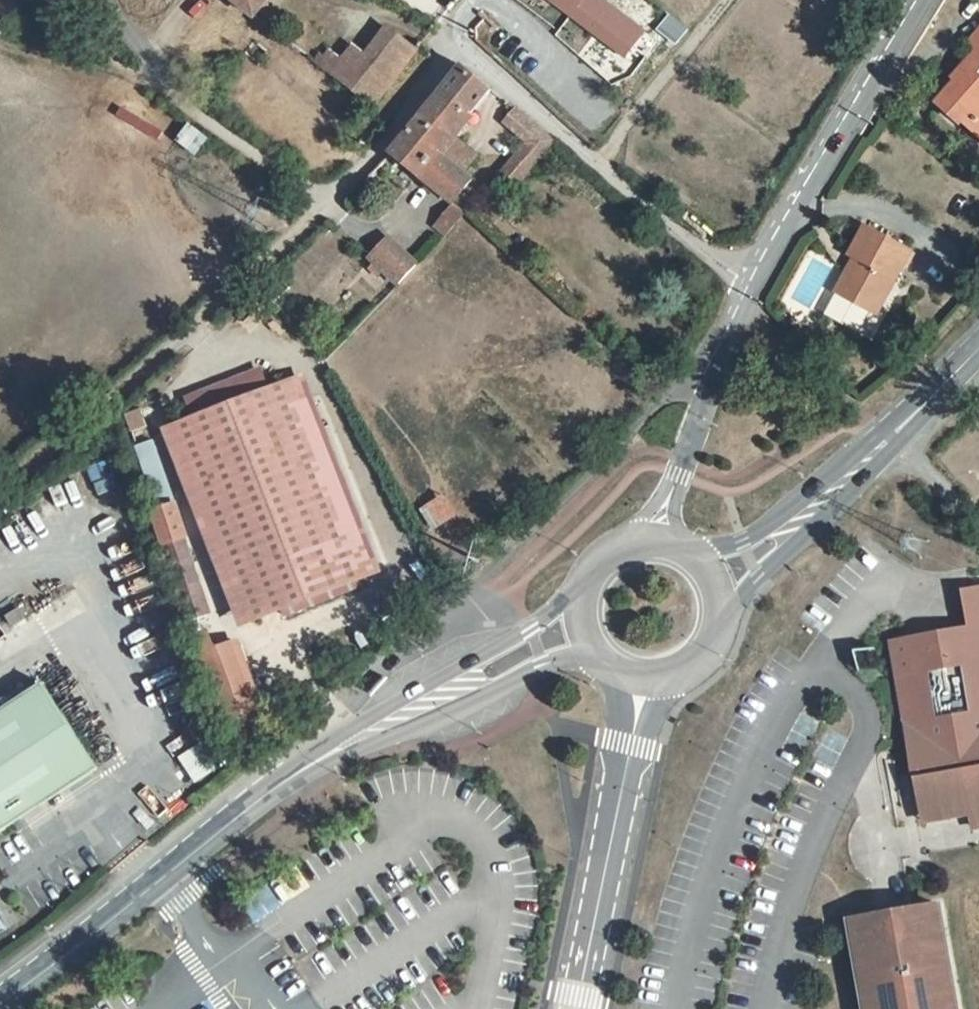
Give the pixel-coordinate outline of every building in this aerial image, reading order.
[(255,17),(268,0),(234,0),(255,17)] [(588,28),(585,32),(591,36),(594,33),(625,58),(644,33),(600,0),(551,0),(588,28)] [(330,54),(318,71),(374,114),(417,55),(384,32),(364,59),(355,50),(340,63),(330,54)] [(937,103),(962,125),(964,122),(978,136),(978,77),(976,74),(978,71),(978,32),(969,43),(978,51),(953,79),(956,82),(937,103)] [(445,159),(468,179),(481,164),(462,148),(460,151),(455,147),(458,144),(499,99),(470,75),(418,135),(445,159)] [(492,193),(501,201),(516,185),(519,188),(561,146),(522,116),(509,132),(532,151),(492,193)] [(445,159),(418,135),(398,157),(455,208),(475,186),(445,159)] [(449,238),(467,220),(459,212),(441,229),(449,238)] [(847,272),(835,293),(871,313),(890,279),(895,282),(912,251),(866,227),(849,257),(854,260),(861,263),(854,276),(847,272)] [(383,264),(408,288),(423,273),(398,247),(383,264)] [(861,263),(854,260),(847,272),(854,276),(861,263)] [(890,279),(871,313),(876,316),(895,282),(890,279)] [(794,342),(807,354),(815,347),(802,334),(794,342)] [(361,588),(287,391),(183,430),(256,627),(361,588)] [(135,444),(150,500),(168,495),(154,439),(135,444)] [(439,495),(424,504),(438,526),(452,517),(439,495)] [(210,624),(184,544),(188,542),(179,510),(157,515),(193,630),(210,624)] [(930,640),(929,629),(907,633),(928,763),(941,761),(942,767),(942,770),(943,773),(944,775),(945,777),(945,778),(947,781),(948,783),(950,785),(951,786),(952,788),(954,790),(955,791),(951,796),(953,797),(955,798),(957,799),(959,800),(962,801),(964,802),(966,803),(968,803),(971,804),(974,804),(978,805),(978,632),(930,640)] [(222,658),(217,643),(199,649),(210,683),(250,671),(244,652),(222,658)] [(250,671),(210,683),(222,721),(239,716),(230,692),(255,686),(250,671)] [(0,721),(0,838),(107,772),(52,689),(0,721)] [(176,756),(192,782),(215,767),(199,742),(176,756)] [(930,768),(937,813),(978,806),(978,805),(974,804),(971,804),(968,803),(966,803),(964,802),(962,801),(959,800),(957,799),(955,798),(953,797),(951,796),(955,791),(954,790),(952,788),(951,786),(950,785),(948,783),(947,781),(945,778),(945,777),(944,775),(943,773),(942,770),(942,767),(930,768)] [(881,1008),(970,1008),(952,895),(926,899),(928,915),(917,916),(916,911),(904,912),(905,918),(893,920),(891,905),(865,909),(881,1008)] [(926,899),(891,905),(893,920),(905,918),(904,912),(916,911),(917,916),(928,915),(926,899)]
